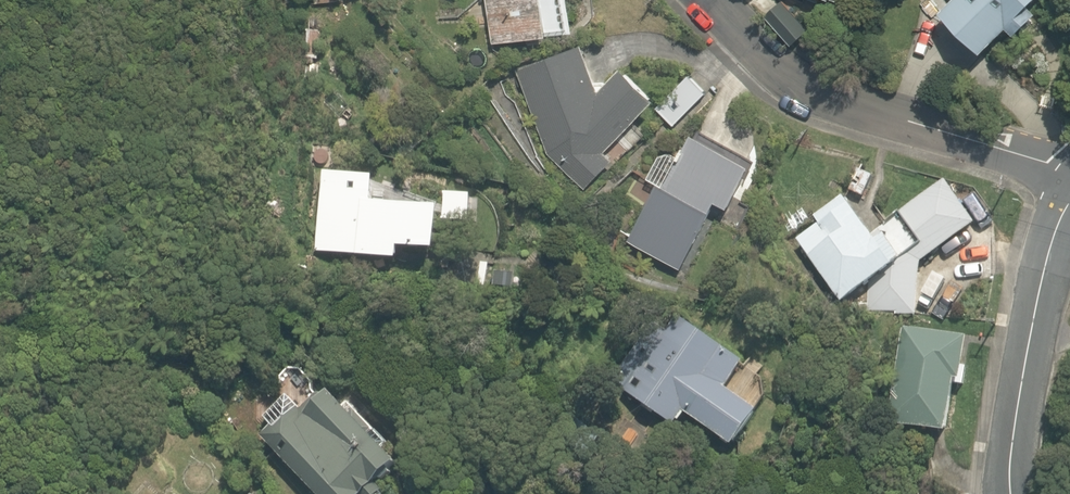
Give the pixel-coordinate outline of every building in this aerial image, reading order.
[(495,42),(574,32),(570,0),(490,0),(495,42)] [(792,45),(811,29),(786,0),(783,0),(766,15),(792,45)] [(983,51),(1008,26),(1015,33),(1036,13),(1029,5),(1034,0),(953,0),(943,10),(983,51)] [(549,152),(586,188),(614,159),(606,152),(658,98),(625,66),(602,89),(586,43),(518,68),(549,152)] [(630,239),(682,267),(718,200),(730,206),(751,167),(753,168),(758,159),(700,128),(696,135),(695,134),(681,157),(671,151),(661,155),(649,176),(660,182),(630,239)] [(850,190),(864,196),(873,175),(859,169),(850,190)] [(326,172),(317,253),(399,262),(400,249),(436,253),(441,210),(374,203),(376,178),(326,172)] [(920,262),(976,223),(946,180),(872,237),(865,225),(850,203),(849,204),(844,196),(815,216),(820,224),(799,240),(842,301),(868,283),(865,309),(895,313),(894,315),(916,316),(920,262)] [(517,290),(519,276),(496,273),(494,287),(517,290)] [(722,437),(735,446),(760,410),(726,387),(744,361),(680,316),(669,331),(655,321),(614,379),(626,387),(624,390),(675,425),(685,411),(707,427),(704,431),(719,441),(722,437)] [(889,423),(949,433),(949,432),(958,380),(962,381),(969,338),(905,327),(889,423)] [(319,493),(384,493),(387,491),(381,482),(401,463),(374,435),(378,432),(360,412),(356,416),(334,393),(320,396),(319,397),(316,394),(306,403),(309,406),(305,410),(290,395),(270,414),(281,425),(267,440),(319,493)] [(875,469),(876,459),(861,458),(861,468),(875,469)]
